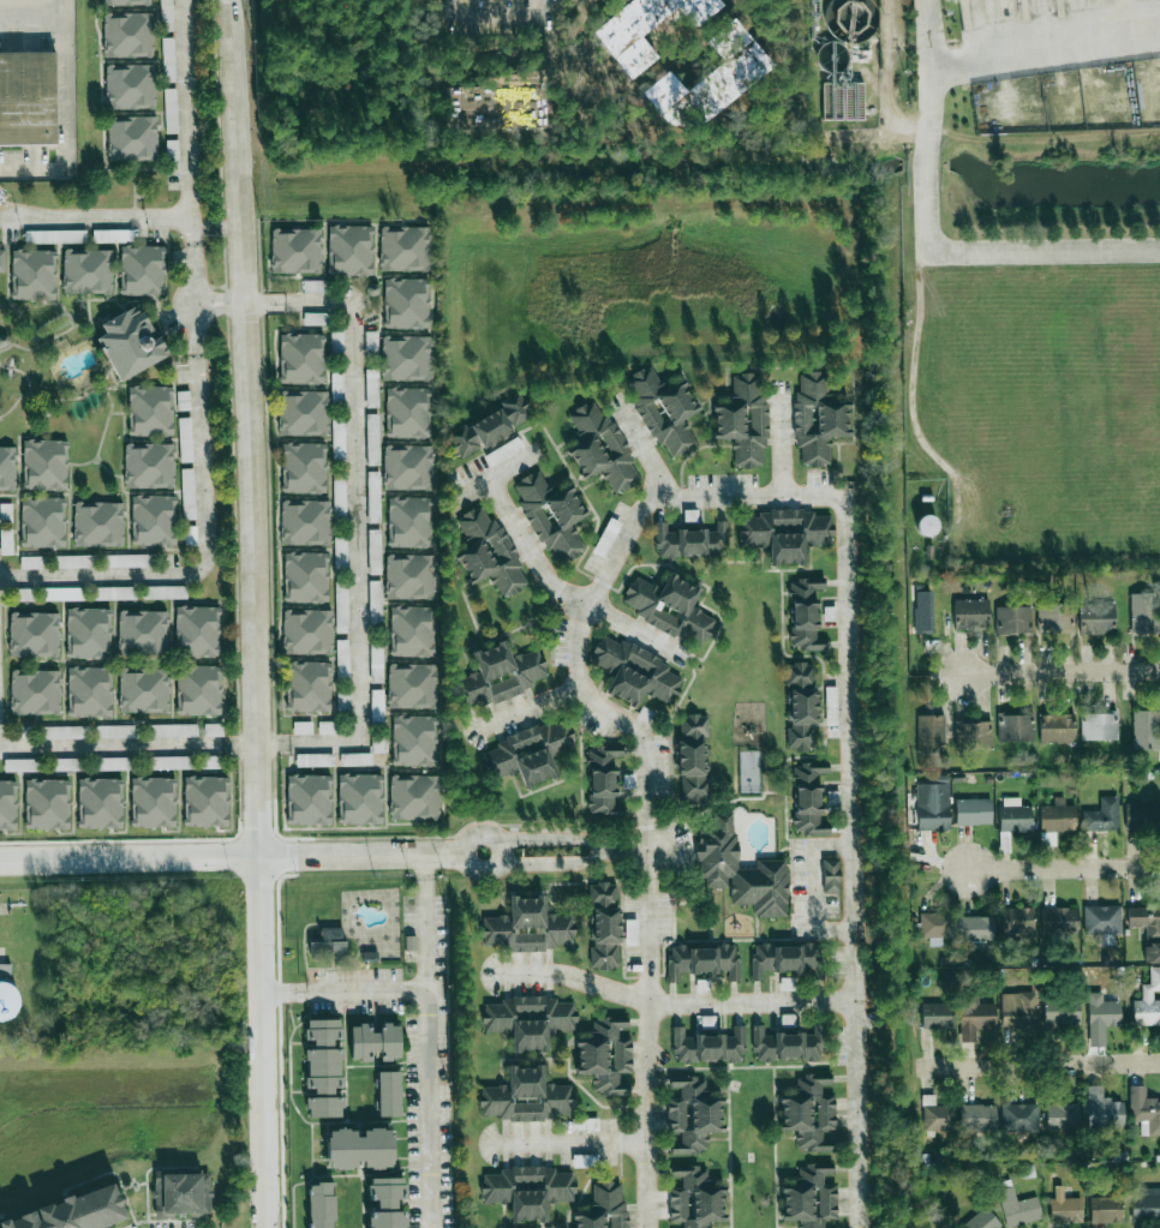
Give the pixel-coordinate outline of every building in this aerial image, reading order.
[(101,59),(151,58),(150,13),(100,14),(101,59)] [(56,144),(0,144),(0,51),(55,50),(56,144)] [(152,65),(103,66),(104,110),(153,110),(152,65)] [(154,117),(105,118),(106,162),(155,161),(154,117)] [(369,276),(370,226),(327,225),(325,275),(369,276)] [(379,272),(427,270),(426,226),(378,227),(379,272)] [(269,273),(317,274),(318,230),(269,229),(269,273)] [(118,245),(117,295),(162,296),(163,246),(118,245)] [(110,250),(61,249),(61,293),(109,294),(110,250)] [(10,250),(8,299),(52,300),(53,251),(10,250)] [(382,279),(383,329),(427,328),(425,278),(382,279)] [(115,380),(163,356),(138,303),(96,323),(101,333),(94,336),(115,380)] [(302,325),(323,326),(323,313),(302,312),(302,325)] [(321,384),(321,334),(278,334),(277,383),(321,384)] [(381,381),(429,380),(428,336),(380,337),(381,381)] [(660,388),(650,366),(622,378),(654,447),(663,443),(669,458),(695,447),(682,417),(695,411),(680,379),(660,388)] [(796,466),(829,466),(829,436),(847,436),(848,400),(827,400),(827,373),(797,372),(796,466)] [(731,375),(731,402),(712,402),(712,438),(733,438),(734,467),(764,467),(764,373),(731,375)] [(126,387),(127,436),(170,435),(170,386),(126,387)] [(385,388),(383,437),(427,438),(428,389),(385,388)] [(325,436),(326,392),(278,391),(277,435),(325,436)] [(532,418),(519,394),(446,433),(458,456),(532,418)] [(579,441),(565,448),(579,478),(599,469),(611,494),(638,480),(598,398),(566,413),(579,441)] [(332,456),(344,456),(343,418),(331,418),(332,456)] [(65,440),(21,440),(20,490),(64,491),(65,440)] [(171,488),(172,444),(123,443),(122,488),(171,488)] [(323,493),(325,444),(281,443),(279,492),(323,493)] [(382,490),(431,490),(431,446),(382,446),(382,490)] [(0,447),(0,491),(12,491),(12,447),(0,447)] [(548,493),(538,471),(512,482),(548,565),(582,550),(570,522),(582,516),(568,484),(548,493)] [(378,472),(366,472),(367,523),(379,523),(378,472)] [(129,496),(129,545),(173,546),(174,496),(129,496)] [(62,548),(63,498),(19,497),(18,547),(62,548)] [(387,548),(430,547),(429,497),(386,498),(387,548)] [(328,501),(279,500),(279,545),(328,545),(328,501)] [(121,503),(72,502),(71,546),(120,547),(121,503)] [(467,546),(453,552),(466,584),(488,575),(498,598),(526,587),(498,518),(487,522),(481,506),(455,517),(467,546)] [(741,546),(765,546),(765,564),(802,564),(802,545),(830,544),(830,511),(758,511),(758,516),(741,516),(741,546)] [(935,535),(937,519),(916,516),(915,533),(935,535)] [(656,522),(656,557),(727,557),(727,521),(713,521),(714,528),(666,529),(666,522),(656,522)] [(283,552),(282,602),(325,603),(326,553),(283,552)] [(149,555),(102,554),(102,567),(149,568),(149,555)] [(385,599),(430,599),(431,555),(385,555),(385,599)] [(54,557),(54,568),(92,567),(92,556),(54,557)] [(713,619),(688,607),(698,588),(665,574),(659,588),(634,576),(618,607),(700,646),(713,619)] [(824,649),(824,639),(814,639),(814,589),(823,589),(823,579),(789,579),(789,651),(824,649)] [(91,588),(91,600),(136,600),(136,587),(91,588)] [(142,600),(185,599),(185,587),(141,587),(142,600)] [(1157,633),(1157,595),(1129,595),(1130,633),(1157,633)] [(953,599),(953,629),(987,629),(987,599),(953,599)] [(1039,633),(1072,633),(1072,604),(1039,604),(1039,633)] [(1082,633),(1114,633),(1114,605),(1082,605),(1082,633)] [(219,656),(220,607),(177,606),(176,656),(219,656)] [(995,634),(1030,634),(1030,606),(995,606),(995,634)] [(436,607),(391,607),(390,656),(435,656),(436,607)] [(110,658),(110,609),(67,609),(67,658),(110,658)] [(120,611),(118,652),(166,653),(168,613),(120,611)] [(333,612),(284,611),(283,653),(331,654),(333,612)] [(348,611),(335,611),(335,633),(349,632),(348,611)] [(59,657),(60,614),(11,613),(10,656),(59,657)] [(932,614),(913,615),(914,634),(932,634),(932,614)] [(671,705),(684,679),(667,671),(671,663),(622,640),(620,644),(602,635),(590,662),(614,674),(605,692),(637,707),(644,692),(671,705)] [(349,638),(337,638),(337,679),(350,679),(349,638)] [(462,706),(549,684),(540,648),(509,656),(506,640),(472,649),(478,673),(456,679),(462,706)] [(384,682),(382,646),(370,646),(372,682),(384,682)] [(330,711),(331,661),(287,661),(287,711),(330,711)] [(388,708),(436,709),(438,663),(389,662),(388,708)] [(220,664),(176,665),(177,715),(221,714),(220,664)] [(787,664),(787,749),(813,750),(814,664),(787,664)] [(111,717),(112,666),(69,665),(68,716),(111,717)] [(169,669),(121,668),(119,712),(168,713),(169,669)] [(10,714),(59,715),(61,670),(11,669),(10,714)] [(826,687),(827,725),(838,725),(837,686),(826,687)] [(650,724),(655,714),(642,707),(637,716),(650,724)] [(1132,749),(1158,749),(1158,711),(1132,711),(1132,749)] [(1075,713),(1039,713),(1039,743),(1075,743),(1075,713)] [(1082,713),(1082,741),(1117,741),(1117,713),(1082,713)] [(394,714),(392,765),(436,766),(438,715),(394,714)] [(917,714),(917,751),(944,751),(944,714),(917,714)] [(1033,714),(999,714),(999,742),(1033,742),(1033,714)] [(676,799),(706,801),(707,715),(677,715),(676,799)] [(312,721),(294,721),(294,733),(312,734),(312,721)] [(992,721),(958,721),(958,749),(992,748),(992,721)] [(149,736),(198,735),(198,722),(149,723),(149,736)] [(493,781),(519,771),(524,787),(558,775),(552,757),(577,748),(572,732),(569,733),(565,722),(549,728),(547,724),(481,748),(493,781)] [(97,738),(135,737),(135,724),(96,725),(97,738)] [(44,725),(44,738),(88,738),(88,725),(44,725)] [(623,817),(623,806),(614,805),(618,757),(622,757),(623,748),(592,746),(587,814),(623,817)] [(333,753),(297,752),(297,765),(333,766),(333,753)] [(341,766),(373,766),(372,752),(341,752),(341,766)] [(151,756),(151,769),(194,768),(194,755),(151,756)] [(4,771),(42,772),(42,758),(4,757),(4,771)] [(49,757),(48,770),(84,770),(84,758),(49,757)] [(131,757),(94,758),(94,770),(132,769),(131,757)] [(818,823),(818,774),(827,774),(827,762),(793,762),(793,834),(827,833),(827,823),(818,823)] [(382,823),(382,773),(339,773),(339,824),(382,823)] [(440,819),(441,774),(391,773),(390,818),(440,819)] [(288,774),(287,824),(331,825),(332,775),(288,774)] [(229,776),(185,775),(184,825),(228,826),(229,776)] [(79,777),(78,827),(122,828),(123,778),(79,777)] [(131,778),(132,827),(175,826),(174,777),(131,778)] [(25,828),(69,829),(70,779),(26,778),(25,828)] [(15,830),(16,780),(0,780),(0,830),(15,830)] [(947,829),(947,784),(917,784),(917,829),(947,829)] [(1118,829),(1118,797),(1086,797),(1086,829),(1118,829)] [(953,799),(953,823),(989,823),(989,799),(953,799)] [(1159,803),(1125,803),(1125,828),(1159,828),(1159,803)] [(1032,831),(1032,805),(999,805),(999,831),(1032,831)] [(1076,805),(1040,805),(1040,831),(1076,831),(1076,805)] [(785,916),(784,861),(755,861),(755,868),(735,868),(734,813),(712,813),(712,826),(698,826),(699,887),(730,886),(730,905),(753,905),(753,917),(785,916)] [(823,861),(823,891),(836,891),(836,861),(823,861)] [(619,968),(618,882),(591,883),(592,947),(590,947),(590,969),(619,968)] [(482,916),(482,945),(510,945),(510,951),(555,951),(555,944),(574,944),(574,915),(545,915),(545,896),(510,896),(510,916),(482,916)] [(1120,906),(1086,906),(1086,934),(1120,934),(1120,906)] [(1128,906),(1128,927),(1144,927),(1144,938),(1159,938),(1159,906),(1128,906)] [(1000,933),(1035,933),(1035,909),(1000,909),(1000,933)] [(1078,909),(1042,909),(1042,933),(1078,933),(1078,909)] [(951,912),(920,912),(920,938),(951,938),(951,912)] [(993,916),(957,916),(957,941),(993,941),(993,916)] [(638,919),(625,919),(626,945),(638,945),(638,919)] [(335,956),(336,962),(346,961),(346,942),(342,942),(342,926),(320,926),(321,942),(309,942),(310,957),(335,956)] [(763,970),(817,970),(818,945),(751,944),(751,981),(763,981),(763,970)] [(1147,944),(1147,960),(1159,960),(1159,944),(1147,944)] [(724,972),(724,981),(737,981),(739,947),(666,946),(666,982),(677,982),(677,972),(724,972)] [(0,962),(0,1018),(14,1019),(15,976),(11,976),(11,962),(0,962)] [(1149,968),(1149,984),(1142,984),(1142,1001),(1132,1001),(1132,1026),(1159,1025),(1159,1000),(1153,1000),(1153,990),(1159,990),(1159,967),(1149,968)] [(1001,1026),(1038,1026),(1038,993),(1001,993),(1001,1026)] [(1111,1000),(1111,993),(1088,993),(1088,1025),(1120,1025),(1120,1000),(1111,1000)] [(959,1042),(975,1042),(975,1028),(995,1028),(995,1004),(977,1004),(977,994),(968,994),(968,1004),(959,1004),(959,1042)] [(576,1031),(575,1002),(556,1002),(556,995),(502,997),(502,1003),(483,1004),(484,1033),(512,1032),(513,1052),(547,1050),(547,1032),(576,1031)] [(1078,998),(1044,998),(1044,1026),(1078,1026),(1078,998)] [(921,1029),(951,1029),(951,1004),(921,1004),(921,1029)] [(340,1117),(344,1102),(344,1097),(342,1088),(341,1063),(343,1056),(343,1047),(342,1039),(342,1020),(333,1017),(308,1019),(304,1035),(305,1039),(315,1041),(313,1049),(306,1049),(307,1076),(305,1083),(306,1088),(315,1088),(315,1097),(307,1097),(307,1118),(340,1117)] [(578,1074),(593,1073),(594,1094),(629,1093),(629,1082),(619,1083),(619,1073),(632,1072),(631,1038),(618,1038),(618,1028),(629,1027),(628,1017),(591,1018),(592,1038),(577,1039),(578,1074)] [(351,1024),(352,1061),(376,1060),(376,1061),(401,1060),(400,1023),(380,1023),(380,1031),(370,1031),(370,1024),(351,1024)] [(823,1024),(811,1024),(812,1032),(764,1034),(764,1025),(752,1025),(753,1061),(824,1060),(823,1024)] [(671,1028),(672,1062),(745,1062),(743,1026),(731,1026),(731,1035),(684,1035),(684,1028),(671,1028)] [(572,1084),(544,1085),(543,1066),(508,1067),(509,1085),(480,1086),(481,1115),(499,1115),(500,1122),(555,1119),(555,1114),(573,1113),(572,1084)] [(378,1070),(379,1117),(401,1116),(400,1070),(378,1070)] [(796,1151),(832,1151),(832,1139),(823,1139),(823,1130),(833,1130),(833,1096),(821,1096),(821,1085),(831,1086),(831,1074),(794,1074),(794,1096),(777,1096),(777,1131),(796,1131),(796,1151)] [(706,1077),(668,1077),(666,1133),(680,1133),(680,1143),(669,1143),(669,1154),(705,1155),(705,1132),(719,1132),(719,1096),(705,1096),(706,1077)] [(1123,1127),(1123,1100),(1102,1100),(1102,1086),(1087,1086),(1087,1134),(1116,1134),(1116,1127),(1123,1127)] [(1146,1100),(1146,1086),(1130,1086),(1131,1122),(1144,1122),(1144,1134),(1159,1134),(1159,1099),(1146,1100)] [(955,1104),(923,1104),(923,1131),(955,1131),(955,1104)] [(997,1104),(961,1104),(961,1131),(997,1131),(997,1104)] [(1039,1104),(1005,1104),(1005,1132),(1039,1132),(1039,1104)] [(1046,1128),(1078,1128),(1078,1121),(1075,1121),(1075,1104),(1046,1104),(1046,1128)] [(328,1169),(393,1167),(392,1130),(356,1131),(356,1129),(327,1129),(328,1169)] [(779,1221),(799,1221),(799,1227),(825,1227),(825,1220),(836,1218),(836,1180),(833,1180),(833,1163),(797,1164),(797,1175),(779,1175),(779,1221)] [(669,1166),(669,1223),(681,1223),(681,1227),(706,1227),(706,1221),(720,1221),(720,1186),(707,1186),(707,1166),(669,1166)] [(546,1202),(575,1201),(574,1173),(555,1173),(554,1167),(482,1170),(483,1204),(511,1203),(511,1222),(546,1221),(546,1202)] [(211,1172),(154,1173),(154,1219),(174,1219),(174,1215),(211,1215),(211,1172)] [(404,1210),(397,1210),(396,1200),(404,1199),(403,1176),(368,1177),(369,1200),(377,1200),(378,1213),(369,1214),(369,1227),(405,1227),(404,1210)] [(308,1183),(309,1227),(335,1227),(335,1182),(308,1183)] [(575,1227),(625,1227),(627,1183),(593,1182),(592,1212),(575,1211),(575,1227)] [(126,1220),(115,1185),(0,1220),(0,1227),(102,1227),(126,1220)] [(1042,1220),(1038,1197),(1016,1202),(1013,1186),(999,1190),(1006,1227),(1042,1220)] [(1075,1186),(1053,1186),(1051,1218),(1074,1220),(1075,1186)] [(1132,1188),(1132,1221),(1159,1221),(1159,1188),(1132,1188)] [(1122,1194),(1088,1194),(1088,1222),(1122,1222),(1122,1194)] [(962,1227),(999,1227),(1000,1227),(986,1208),(961,1226),(962,1227)]
